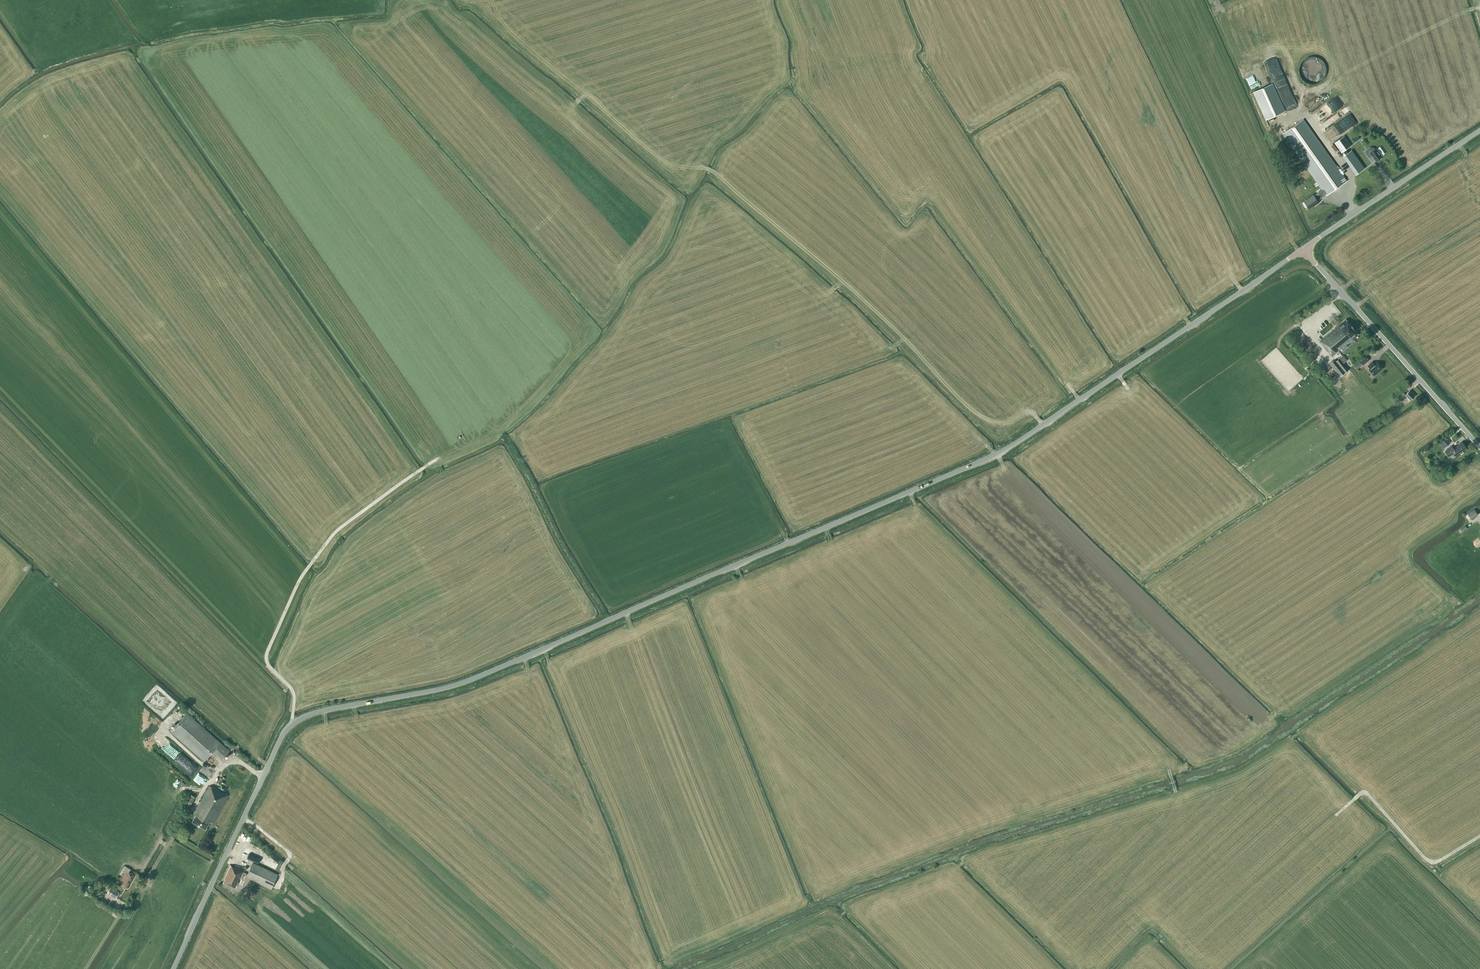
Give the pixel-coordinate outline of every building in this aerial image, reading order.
[(1276,56),(1265,61),(1266,65),(1278,61),(1276,56)] [(1304,76),(1324,80),(1327,63),(1314,61),(1307,60),(1304,76)] [(1253,92),(1266,120),(1285,111),(1272,84),(1253,92)] [(1310,112),(1320,104),(1315,98),(1305,106),(1310,112)] [(1326,195),(1347,181),(1303,119),(1282,134),(1304,164),(1322,190),(1314,195),(1313,195),(1304,202),(1309,208),(1314,204),(1315,205),(1319,202),(1317,200),(1325,195),(1326,195)] [(1370,148),(1365,152),(1369,158),(1372,156),(1376,161),(1378,159),(1379,159),(1381,158),(1381,157),(1382,157),(1376,148),(1375,149),(1374,148),(1371,148),(1370,148)] [(1343,156),(1356,174),(1364,168),(1351,150),(1343,156)] [(1322,345),(1332,356),(1358,334),(1346,319),(1320,341),(1323,344),(1322,345)] [(1349,369),(1344,363),(1347,360),(1343,355),(1336,361),(1335,360),(1330,363),(1340,376),(1349,369)] [(1369,360),(1366,356),(1360,361),(1363,365),(1369,360)] [(1069,362),(1076,372),(1081,369),(1074,359),(1069,362)] [(1369,369),(1374,376),(1382,369),(1377,362),(1374,365),(1372,362),(1368,366),(1370,368),(1369,369)] [(1340,376),(1338,373),(1331,379),(1333,381),(1340,376)] [(1404,399),(1407,397),(1409,398),(1408,399),(1409,400),(1410,400),(1414,396),(1409,391),(1405,395),(1402,392),(1397,397),(1399,400),(1402,397),(1404,399)] [(1445,452),(1449,457),(1453,453),(1456,458),(1467,449),(1462,443),(1454,449),(1454,448),(1454,449),(1452,446),(1445,452)] [(1476,517),(1475,517),(1478,515),(1474,509),(1468,514),(1472,520),(1476,517)] [(213,751),(223,759),(230,751),(187,713),(170,732),(204,762),(213,751)] [(193,775),(199,765),(192,760),(185,770),(193,775)] [(209,822),(212,824),(228,795),(215,788),(214,788),(210,786),(196,809),(197,810),(194,814),(196,815),(192,821),(205,829),(209,822)] [(257,854),(246,849),(240,859),(247,863),(248,860),(252,862),(257,854)] [(246,877),(271,889),(278,875),(253,863),(246,877)] [(226,878),(224,882),(236,888),(238,884),(239,883),(238,883),(240,879),(241,880),(245,871),(240,869),(236,867),(235,868),(231,866),(226,878)] [(122,884),(127,887),(134,875),(129,872),(130,869),(125,867),(122,872),(124,873),(120,881),(123,882),(122,884)] [(111,887),(108,893),(116,898),(119,892),(111,887)]
